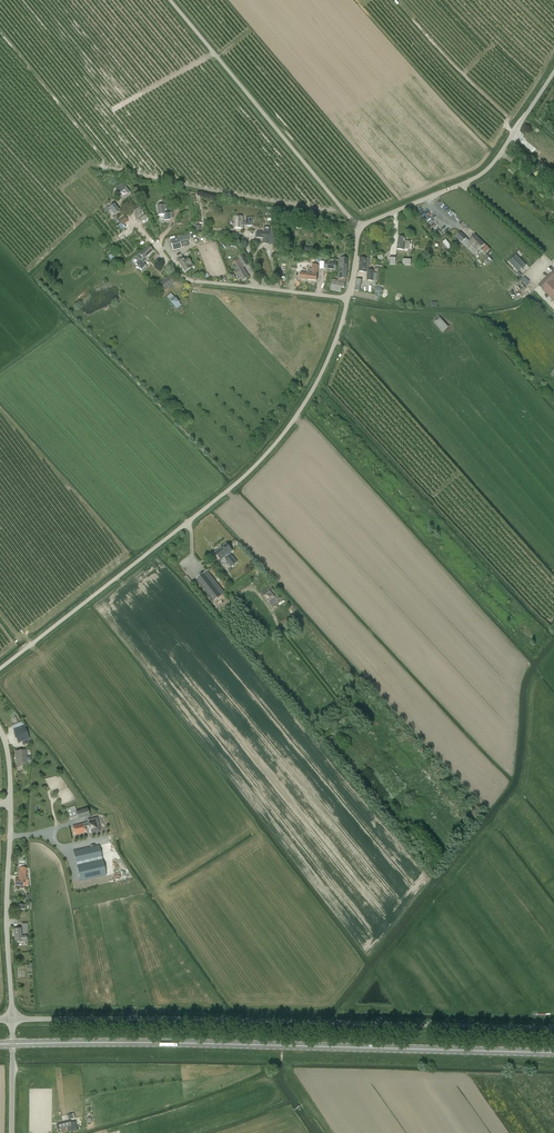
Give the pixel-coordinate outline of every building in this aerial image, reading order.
[(123,187),(118,182),(112,189),(116,193),(123,187)] [(188,200),(179,200),(180,210),(189,209),(188,200)] [(107,213),(110,210),(114,215),(119,211),(114,204),(109,208),(108,206),(104,209),(107,213)] [(158,215),(163,215),(164,220),(170,220),(170,212),(164,213),(164,210),(166,210),(165,204),(163,205),(157,205),(158,215)] [(440,218),(442,215),(435,208),(433,211),(440,218)] [(423,214),(421,216),(431,226),(433,224),(423,214)] [(124,216),(119,221),(116,218),(112,221),(121,231),(125,228),(122,225),(128,221),(124,216)] [(246,222),(243,222),(243,217),(236,216),(235,228),(243,229),(243,225),(245,226),(252,226),(252,218),(246,218),(246,222)] [(262,244),(268,245),(269,239),(270,233),(269,233),(270,227),(264,227),(264,232),(256,231),(256,237),(263,238),(262,244)] [(460,232),(455,237),(462,243),(474,255),(485,244),(475,234),(469,240),(466,238),(460,232)] [(189,235),(170,240),(173,250),(181,248),(180,242),(191,240),(189,235)] [(410,242),(405,241),(405,238),(399,237),(397,249),(404,250),(404,249),(409,250),(410,242)] [(136,257),(139,260),(135,264),(141,270),(145,266),(143,263),(145,261),(144,259),(153,251),(148,246),(139,254),(136,257)] [(243,280),(249,277),(243,267),(249,265),(243,254),(238,257),(239,260),(232,264),(236,270),(234,272),(238,279),(241,278),(243,280)] [(512,259),(508,262),(518,272),(521,268),(522,269),(525,265),(515,255),(512,259)] [(488,265),(492,261),(488,256),(484,260),(488,265)] [(177,260),(178,262),(185,272),(190,268),(189,266),(191,264),(187,258),(185,260),(183,258),(181,260),(179,258),(177,260)] [(341,292),(342,288),(344,289),(345,282),(346,275),(348,259),(340,258),(339,275),(338,280),(332,279),(330,291),(341,292)] [(358,271),(367,272),(367,280),(373,281),(374,271),(368,270),(369,259),(360,258),(358,271)] [(320,266),(314,266),(313,275),(304,274),(303,280),(318,282),(320,266)] [(553,281),(553,279),(553,270),(538,286),(543,291),(553,300),(553,302),(553,282),(553,281)] [(521,279),(527,285),(530,282),(525,276),(521,279)] [(165,290),(174,283),(169,277),(160,284),(165,290)] [(381,291),(384,291),(384,287),(377,287),(376,294),(381,295),(381,291)] [(180,305),(173,296),(171,293),(166,297),(168,299),(176,309),(180,305)] [(440,317),(434,323),(443,333),(450,327),(440,317)] [(224,558),(226,560),(226,561),(231,568),(237,563),(232,556),(231,556),(230,554),(233,551),(226,543),(214,553),(221,561),(224,558)] [(207,571),(196,579),(214,601),(224,593),(207,571)] [(271,586),(261,593),(271,606),(280,599),(271,586)] [(29,739),(24,726),(23,722),(22,722),(12,726),(14,730),(18,743),(22,742),(23,745),(29,743),(28,740),(29,739)] [(27,766),(27,762),(31,761),(30,757),(26,757),(25,750),(15,751),(17,767),(27,766)] [(90,816),(87,808),(75,812),(78,819),(90,816)] [(89,818),(89,831),(99,831),(99,818),(89,818)] [(85,832),(83,824),(73,826),(75,835),(85,832)] [(102,859),(99,845),(73,851),(79,877),(94,874),(94,877),(105,874),(102,859)] [(19,879),(15,879),(15,886),(24,886),(25,880),(25,868),(20,868),(19,876),(19,879)] [(26,935),(28,935),(28,923),(21,924),(21,928),(14,929),(15,942),(22,942),(27,942),(26,935)] [(71,1122),(70,1120),(56,1124),(57,1130),(74,1125),(76,1125),(75,1121),(71,1122)]
